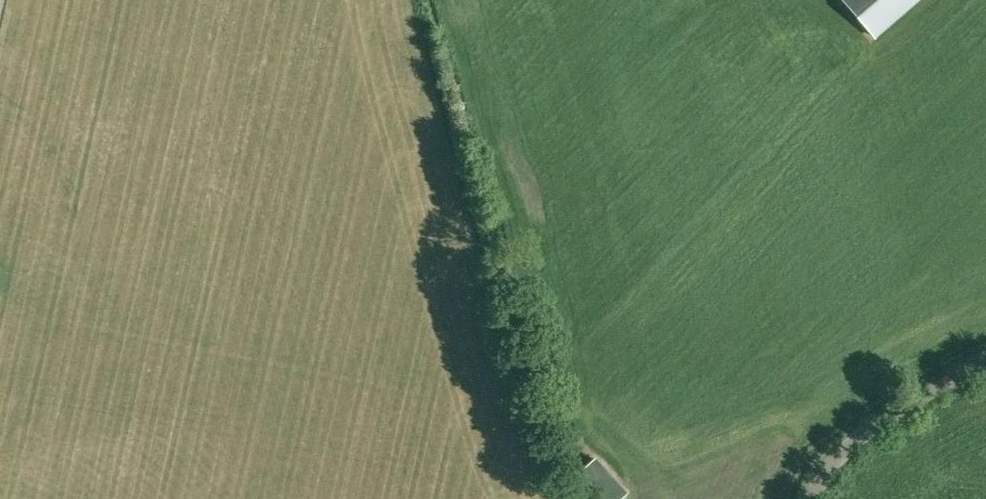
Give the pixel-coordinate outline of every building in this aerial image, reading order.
[(875,37),(918,0),(844,0),(875,37)]
